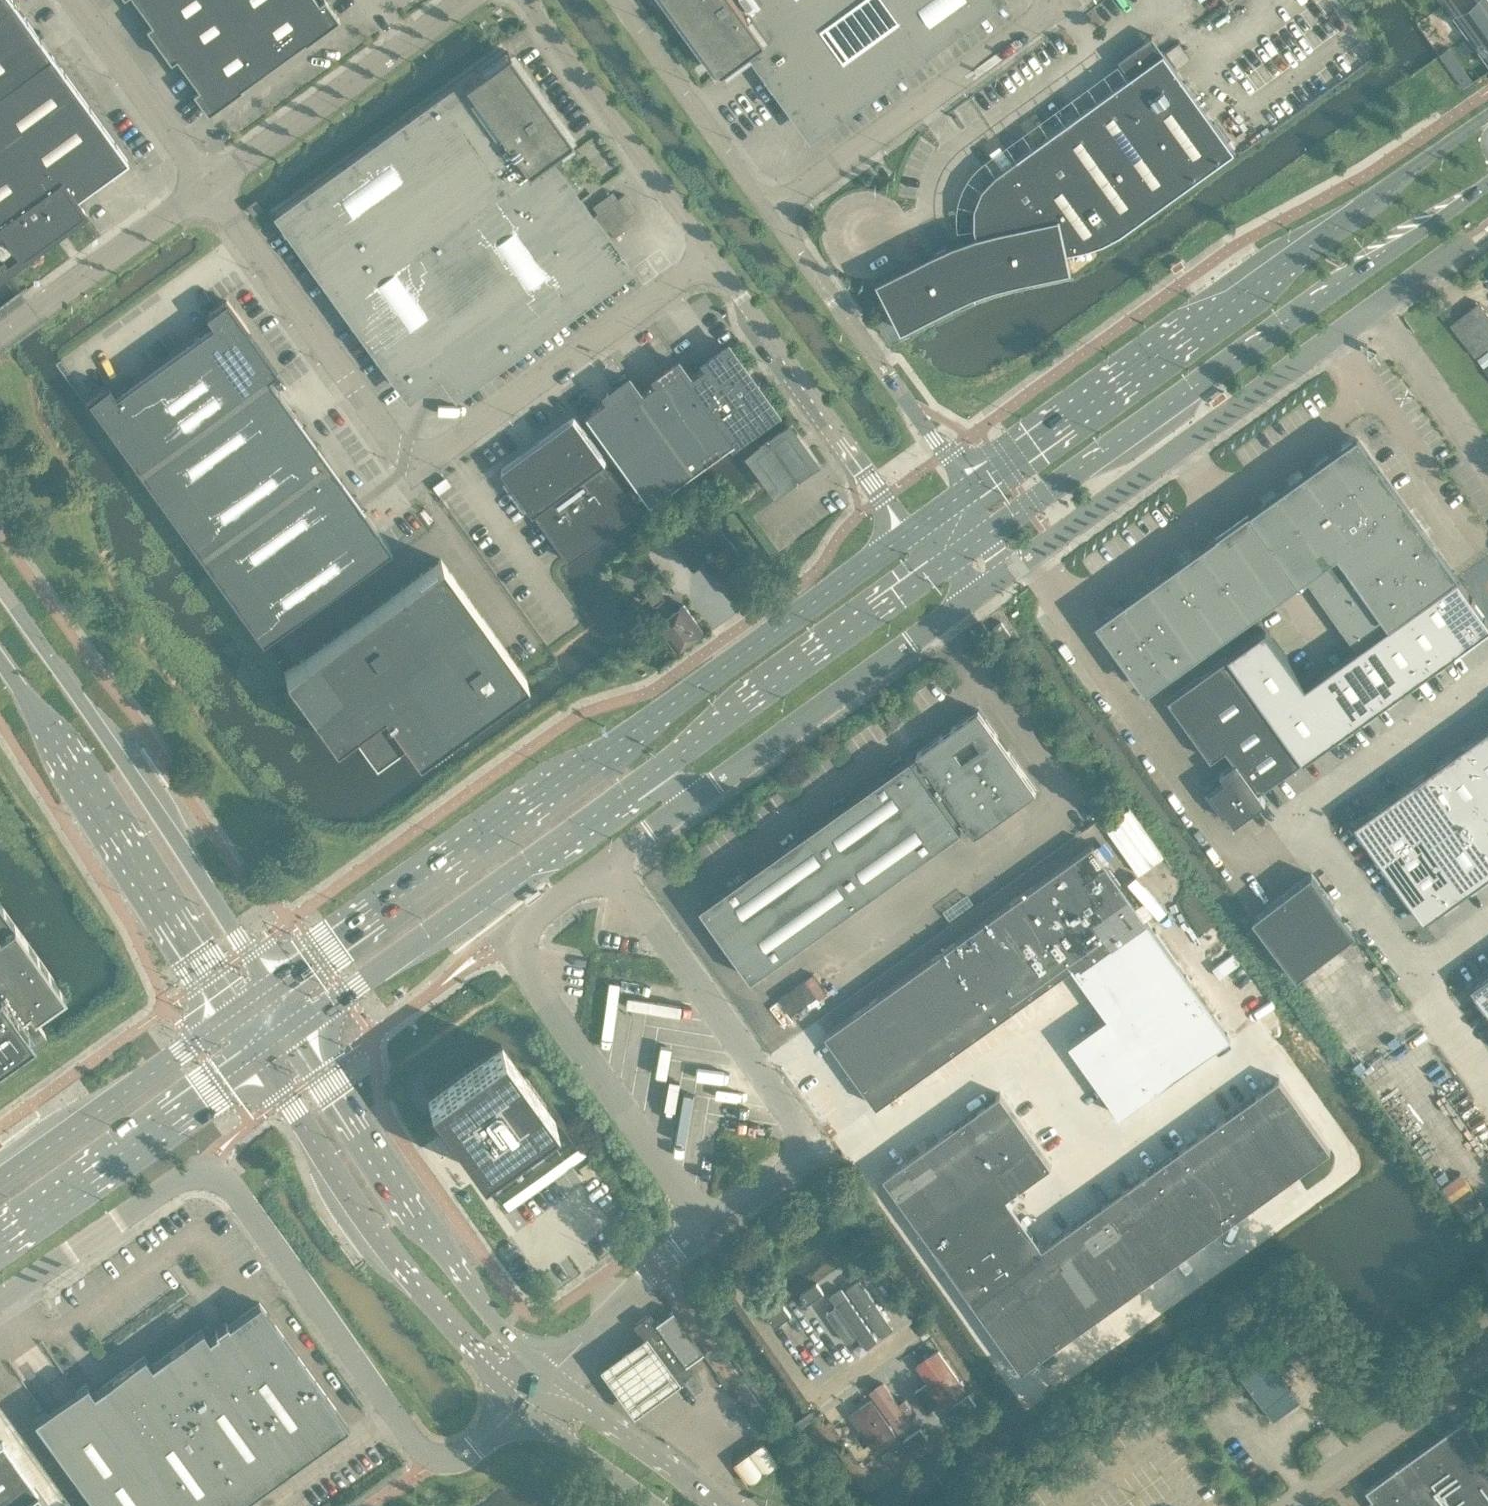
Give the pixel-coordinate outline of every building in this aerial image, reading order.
[(51,53),(12,0),(0,0),(0,90),(51,53)] [(140,6),(151,21),(145,26),(157,43),(217,0),(148,0),(140,6)] [(187,71),(246,28),(226,0),(217,0),(157,43),(169,60),(175,55),(187,71)] [(246,28),(285,0),(226,0),(246,28)] [(246,28),(271,63),(303,40),(304,41),(338,17),(326,0),(285,0),(246,28)] [(685,18),(688,16),(696,26),(694,27),(694,28),(694,29),(694,30),(694,31),(722,70),(755,46),(814,128),(924,49),(889,0),(672,0),(685,18)] [(924,49),(991,0),(889,0),(924,49)] [(1476,44),(1487,60),(1487,0),(1475,0),(1455,14),(1463,26),(1447,37),(1460,55),(1476,44)] [(240,85),(271,63),(246,28),(187,71),(198,86),(192,91),(207,112),(241,87),(240,85)] [(1118,58),(1130,74),(996,171),(982,186),(975,205),(975,225),(976,232),(952,241),(930,251),(875,279),(901,329),(955,301),(974,293),(992,286),(1012,281),(1072,268),(1068,249),(1086,246),(1104,239),(1120,231),(1235,148),(1164,50),(1163,50),(1152,34),(1118,58)] [(1179,42),(1167,51),(1168,52),(1178,67),(1191,58),(1180,43),(1179,42)] [(440,366),(455,387),(622,266),(599,233),(603,230),(604,231),(605,231),(593,214),(592,215),(593,216),(589,219),(544,157),(570,137),(507,50),(463,82),(466,85),(445,100),(443,97),(280,214),(407,390),(440,366)] [(0,90),(0,225),(22,255),(84,210),(75,197),(127,159),(51,53),(0,90)] [(597,212),(594,214),(605,230),(609,228),(629,214),(635,209),(623,192),(617,197),(597,212)] [(246,204),(252,213),(261,207),(255,198),(246,204)] [(108,384),(87,398),(87,399),(110,431),(193,546),(193,547),(262,641),(270,635),(390,548),(391,548),(354,497),(303,426),(267,376),(276,370),(249,331),(226,298),(205,314),(212,324),(181,346),(181,345),(115,393),(108,384)] [(1474,355),(1487,345),(1487,313),(1479,301),(1450,323),(1474,355)] [(665,375),(641,393),(630,378),(614,389),(616,392),(587,412),(651,501),(777,410),(729,344),(708,360),(709,362),(690,376),(679,361),(663,373),(665,375)] [(1485,367),(1487,364),(1487,350),(1478,358),(1485,367)] [(569,560),(641,508),(574,415),(502,468),(569,560)] [(789,426),(752,453),(778,490),(815,463),(789,426)] [(1340,542),(1401,499),(1357,437),(1100,621),(1144,681),(1249,606),(1249,607),(1307,566),(1340,542)] [(1420,525),(1401,499),(1340,542),(1358,569),(1420,525)] [(756,576),(730,539),(729,540),(700,501),(666,525),(673,534),(671,536),(693,568),(694,567),(694,566),(703,560),(730,596),(756,576)] [(1420,525),(1358,569),(1377,595),(1438,551),(1420,525)] [(1358,569),(1340,542),(1307,566),(1326,592),(1358,569)] [(1438,551),(1377,595),(1395,620),(1456,576),(1438,551)] [(416,754),(525,676),(440,558),(283,671),(334,740),(352,728),(374,757),(403,735),(416,754)] [(1344,618),(1377,595),(1358,569),(1326,592),(1344,618)] [(1461,647),(1475,637),(1487,628),(1487,620),(1485,616),(1474,601),(1476,600),(1472,595),(1471,596),(1456,576),(1430,595),(1395,620),(1362,644),(1305,685),(1265,629),(1230,654),(1228,655),(1302,759),(1303,760),(1314,752),(1329,742),(1339,735),(1353,724),(1363,717),(1378,707),(1388,700),(1402,689),(1412,682),(1427,672),(1436,665),(1451,654),(1461,647)] [(666,617),(673,611),(663,598),(665,597),(655,583),(645,591),(655,605),(656,604),(666,617)] [(1395,620),(1377,595),(1344,618),(1344,619),(1362,644),(1395,620)] [(702,629),(684,604),(659,621),(678,647),(702,629)] [(1003,640),(1011,634),(1001,621),(993,626),(1003,640)] [(1302,759),(1228,655),(1168,698),(1211,758),(1226,747),(1235,760),(1220,771),(1223,775),(1205,788),(1223,814),(1227,811),(1234,822),(1265,800),(1259,791),(1302,759)] [(978,708),(916,752),(918,754),(704,906),(752,973),(959,825),(956,822),(963,817),(974,833),(1036,789),(978,708)] [(1356,821),(1427,919),(1487,874),(1487,726),(1356,821)] [(1129,805),(1117,814),(1152,864),(1164,855),(1129,805)] [(1117,814),(1104,823),(1139,872),(1152,864),(1117,814)] [(1022,893),(1050,932),(1120,882),(1092,843),(1022,893)] [(1297,976),(1356,932),(1312,872),(1253,917),(1297,976)] [(1148,920),(1120,882),(1050,932),(1073,965),(1072,965),(1076,971),(1117,942),(1148,920)] [(1034,993),(1072,965),(1073,965),(1050,932),(1022,893),(982,921),(1034,993)] [(1117,942),(1076,971),(1103,1009),(1175,959),(1148,920),(1117,942)] [(943,949),(994,1020),(1034,993),(982,921),(943,949)] [(955,1048),(994,1020),(943,949),(904,977),(955,1048)] [(1175,959),(1103,1009),(1108,1015),(1132,1047),(1203,997),(1202,997),(1175,959)] [(1487,973),(1471,985),(1487,1008),(1487,972),(1487,973)] [(865,1005),(916,1076),(955,1048),(904,977),(865,1005)] [(805,978),(779,997),(790,1013),(816,995),(805,978)] [(1203,997),(1132,1047),(1159,1086),(1230,1036),(1203,997)] [(876,1105),(916,1076),(865,1005),(825,1033),(876,1105)] [(1108,1015),(1069,1043),(1120,1114),(1159,1086),(1132,1047),(1108,1015)] [(453,1078),(426,1097),(439,1114),(445,1123),(442,1126),(440,1128),(439,1128),(438,1129),(438,1130),(439,1131),(439,1132),(451,1148),(451,1149),(452,1149),(453,1149),(454,1149),(455,1149),(460,1145),(461,1145),(480,1171),(507,1152),(530,1135),(554,1118),(540,1099),(533,1088),(524,1076),(523,1075),(515,1063),(501,1045),(501,1044),(453,1078)] [(1279,1077),(1240,1105),(1291,1177),(1330,1149),(1279,1077)] [(1000,1092),(961,1120),(1012,1191),(1051,1164),(1000,1092)] [(1253,1204),(1291,1177),(1240,1105),(1202,1132),(1253,1204)] [(961,1120),(923,1147),(978,1225),(1010,1201),(1006,1196),(1012,1191),(961,1120)] [(1214,1231),(1253,1204),(1202,1132),(1163,1159),(1214,1231)] [(939,1253),(978,1225),(923,1147),(884,1175),(939,1253)] [(1176,1259),(1214,1231),(1163,1159),(1125,1187),(1176,1259)] [(586,1161),(579,1167),(586,1176),(593,1171),(586,1161)] [(1137,1286),(1176,1259),(1125,1187),(1086,1214),(1137,1286)] [(1010,1201),(978,1225),(939,1253),(966,1291),(1005,1263),(1038,1240),(1010,1201)] [(1086,1214),(1048,1242),(1099,1313),(1137,1286),(1086,1214)] [(1061,1341),(1099,1313),(1048,1242),(1042,1246),(1038,1240),(1005,1263),(1061,1341)] [(1061,1341),(1005,1263),(966,1291),(1021,1369),(1061,1341)] [(893,1325),(858,1277),(845,1286),(880,1335),(893,1325)] [(817,1281),(800,1293),(807,1303),(824,1291),(817,1281)] [(881,1344),(840,1286),(829,1294),(836,1304),(857,1333),(870,1352),(881,1344)] [(347,1424),(258,1301),(208,1337),(201,1328),(150,1364),(143,1354),(92,1391),(85,1381),(33,1419),(96,1505),(233,1505),(347,1424)] [(784,1304),(767,1315),(774,1325),(791,1314),(784,1304)] [(857,1333),(836,1304),(826,1311),(847,1340),(857,1333)] [(648,1311),(632,1323),(675,1382),(691,1370),(685,1361),(701,1350),(672,1309),(655,1321),(648,1311)] [(640,1334),(595,1367),(629,1413),(674,1380),(640,1334)] [(937,1348),(915,1364),(943,1403),(965,1387),(937,1348)] [(1290,1386),(1264,1351),(1238,1371),(1264,1405),(1274,1418),(1300,1398),(1290,1385),(1290,1386)] [(911,1421),(883,1380),(869,1389),(898,1430),(911,1421)] [(969,1393),(952,1404),(959,1414),(976,1403),(969,1393)] [(869,1401),(849,1415),(872,1449),(893,1435),(869,1401)] [(738,1406),(726,1414),(733,1423),(744,1415),(738,1406)] [(1479,1446),(1481,1444),(1481,1443),(1478,1445),(1470,1434),(1473,1432),(1463,1418),(1366,1489),(1375,1502),(1377,1501),(1381,1505),(1487,1505),(1487,1459),(1479,1446)] [(904,1438),(911,1448),(928,1436),(920,1427),(904,1438)] [(908,1450),(900,1439),(881,1452),(890,1463),(908,1450)] [(783,1462),(766,1441),(739,1461),(756,1482),(783,1462)] [(1,1442),(0,1442),(0,1505),(48,1505),(1,1442)]
